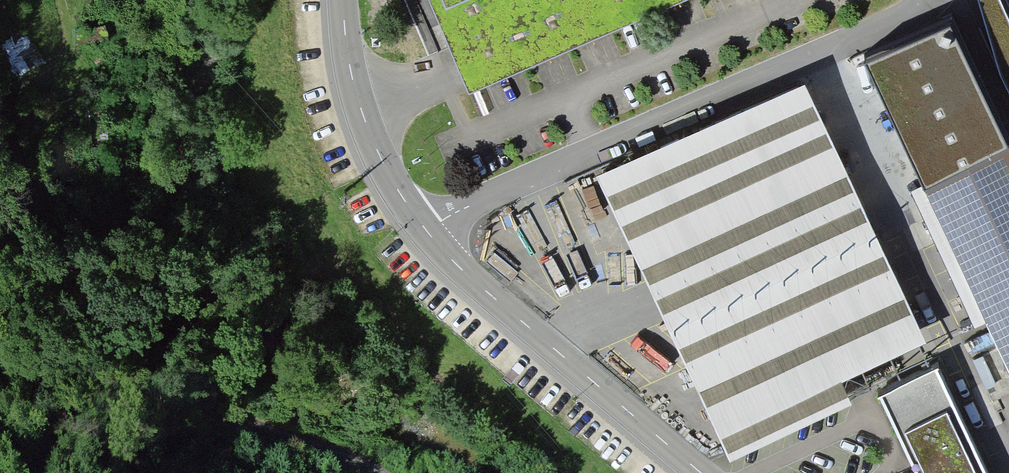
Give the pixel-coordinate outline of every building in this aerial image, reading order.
[(472,97),(701,0),(460,0),(445,6),(443,0),(431,0),(459,68),(472,97)] [(1000,73),(1008,93),(1008,20),(1000,0),(979,0),(1000,73)] [(928,345),(805,82),(596,174),(729,462),(855,403),(845,383),(928,345)] [(917,192),(1008,377),(1008,147),(917,192)] [(940,368),(881,395),(916,472),(986,472),(940,368)]
